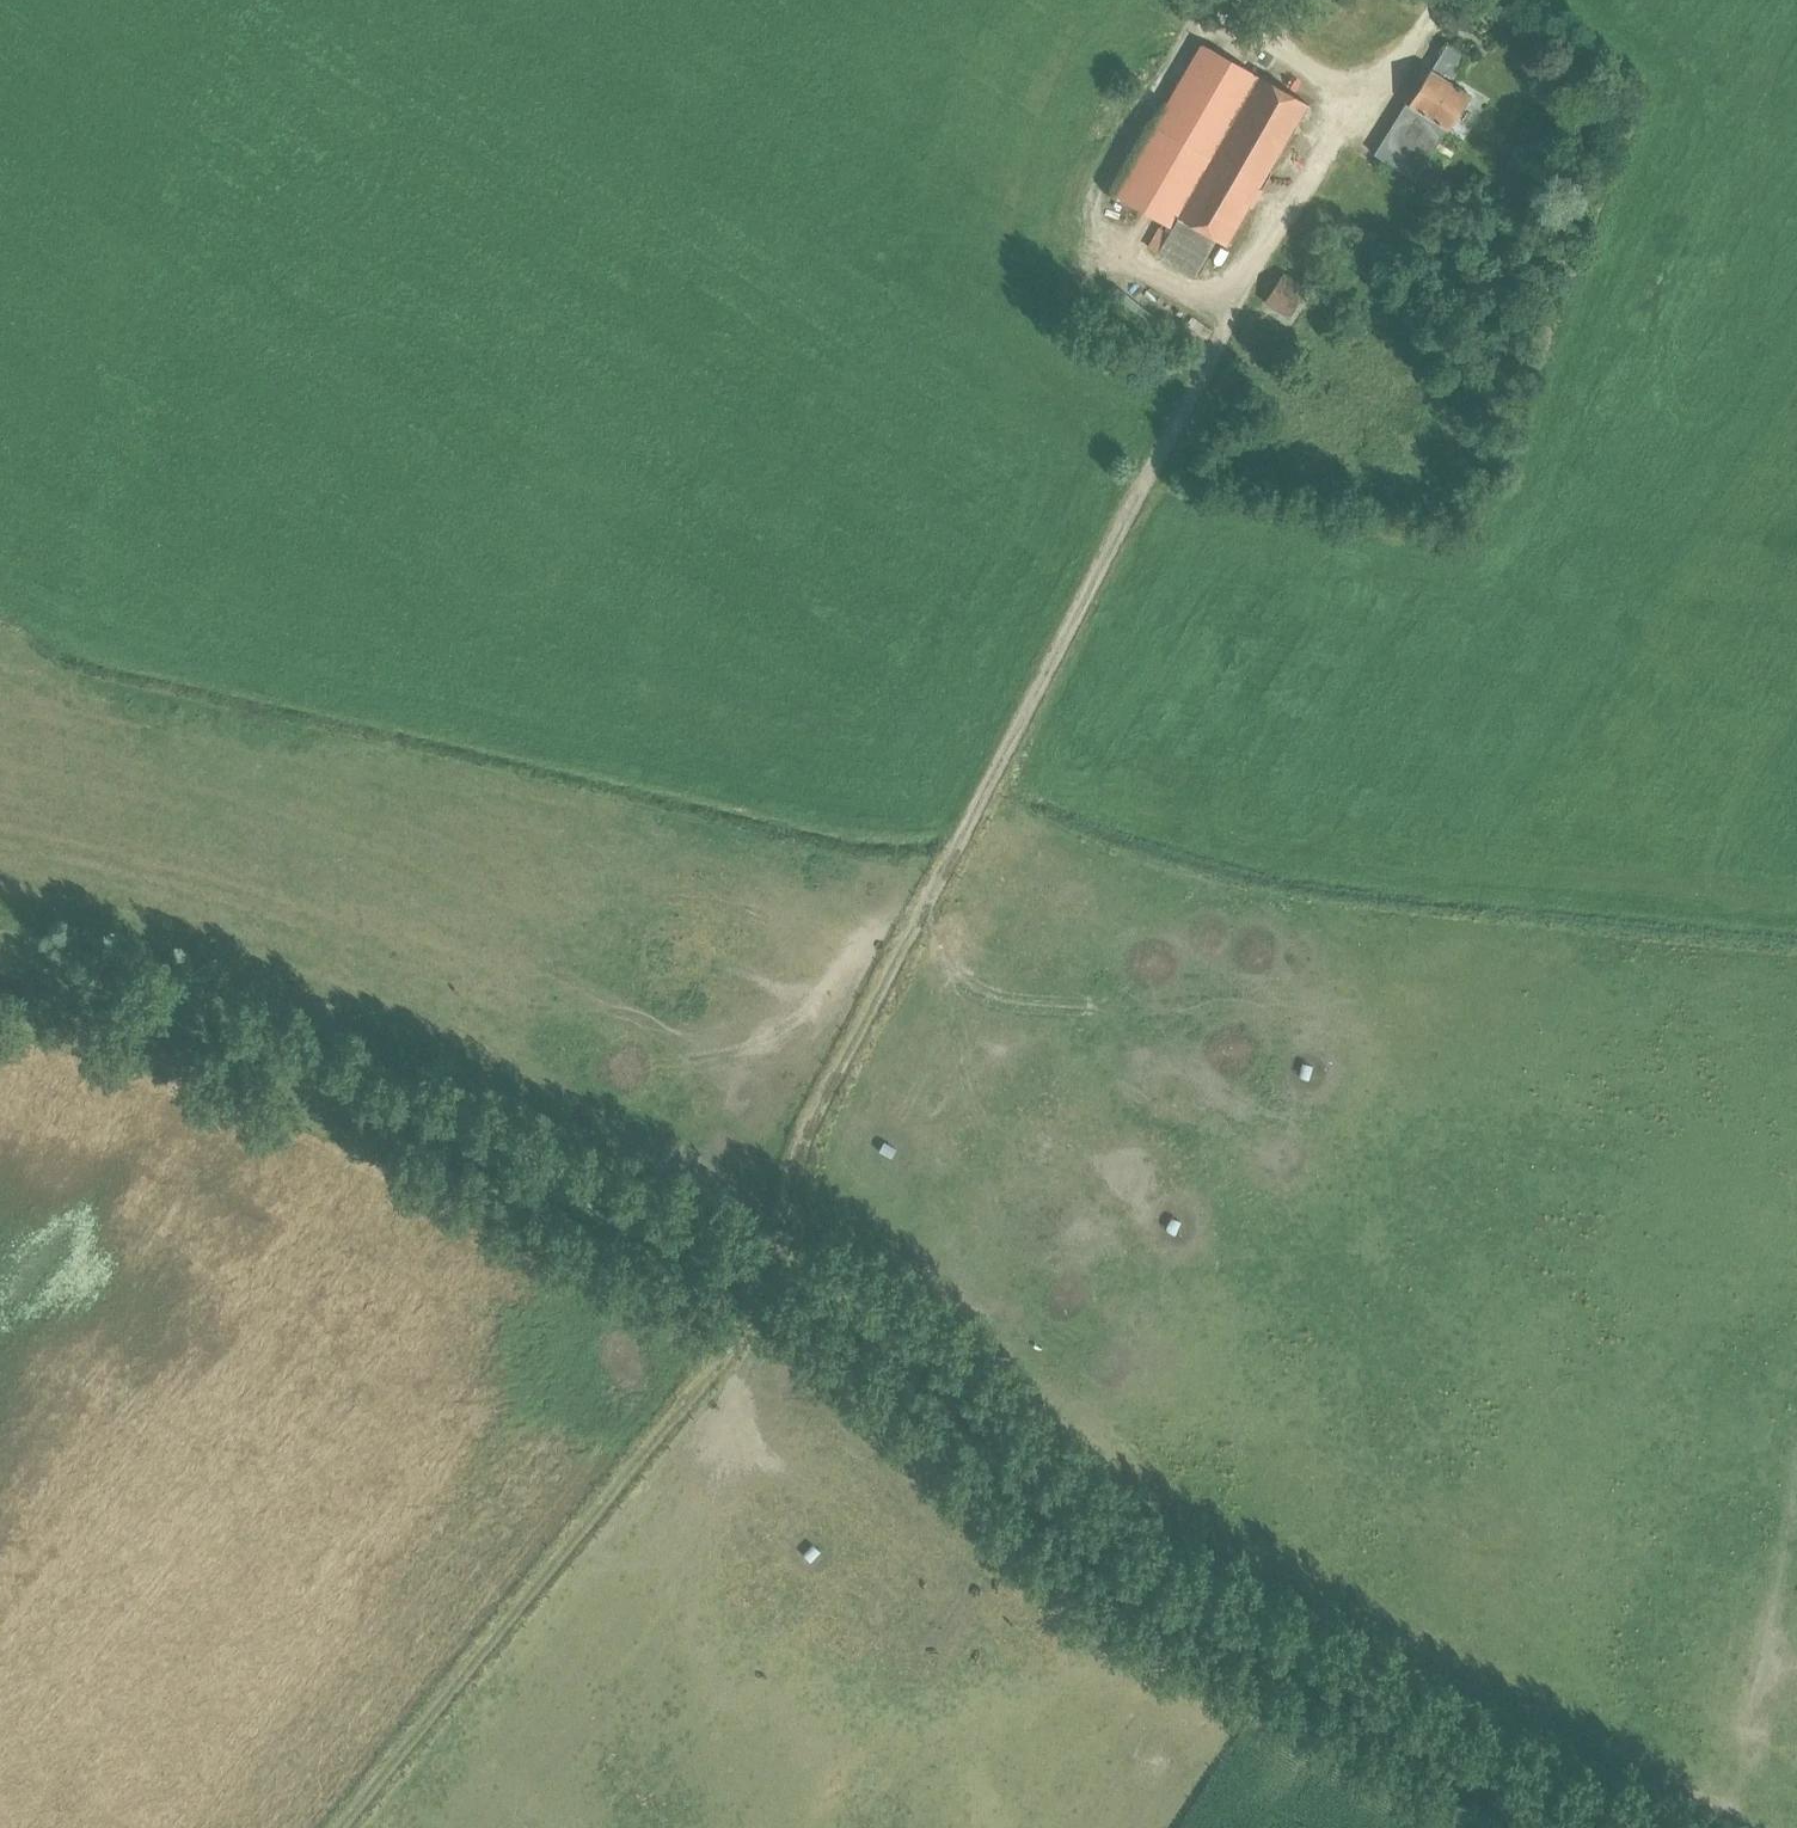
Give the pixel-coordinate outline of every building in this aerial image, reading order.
[(1258,76),(1201,44),(1114,195),(1171,228),(1258,76)] [(1414,180),(1446,129),(1446,130),(1468,94),(1449,82),(1465,56),(1446,45),(1408,106),(1405,104),(1374,154),(1414,180)] [(1258,76),(1171,228),(1157,252),(1195,274),(1215,240),(1226,246),(1307,105),(1258,76)] [(1283,272),(1264,302),(1288,317),(1307,287),(1283,272)]
